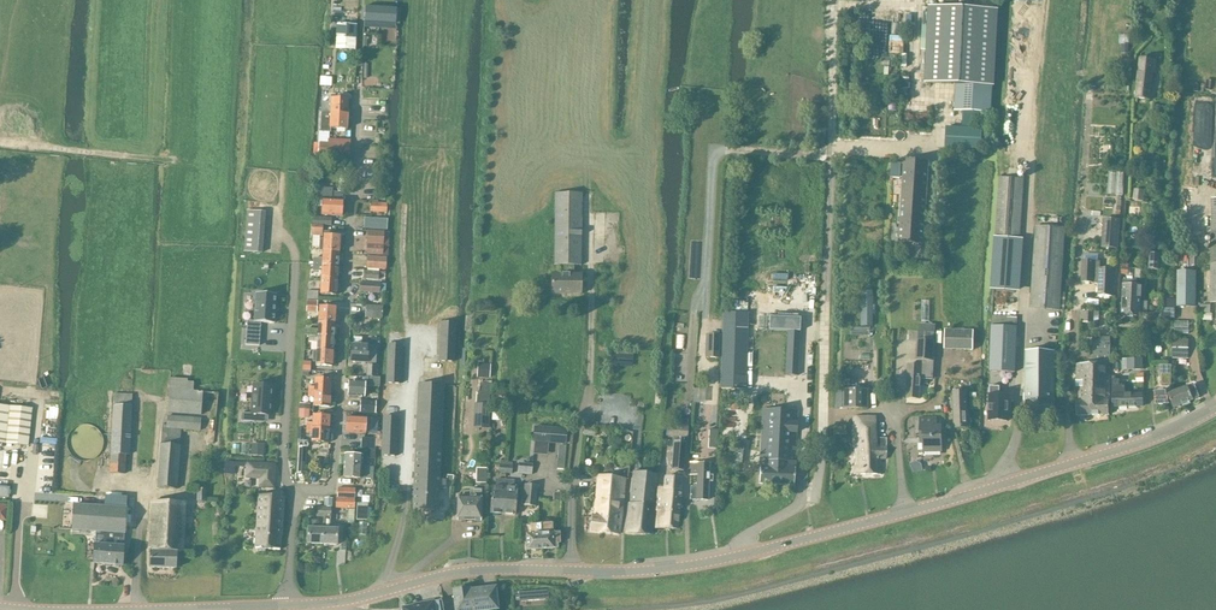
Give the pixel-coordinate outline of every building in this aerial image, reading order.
[(994,86),(998,10),(928,6),(924,82),(955,84),(954,111),(991,113),(992,86),(994,86)] [(364,20),(394,22),(395,22),(395,11),(394,11),(365,9),(364,20)] [(337,25),(335,49),(355,50),(357,26),(337,25)] [(1155,73),(1156,60),(1140,58),(1136,98),(1149,100),(1152,73),(1155,73)] [(322,102),(321,113),(346,114),(346,110),(347,110),(348,99),(347,99),(345,97),(342,96),(340,99),(331,98),(331,102),(322,102)] [(321,113),(320,132),(329,132),(329,128),(346,129),(347,119),(345,119),(346,114),(321,113)] [(328,139),(329,139),(329,132),(320,132),(319,131),(318,143),(319,143),(328,143),(328,139)] [(971,145),(970,154),(979,154),(981,135),(973,135),(972,145),(971,145)] [(319,143),(318,155),(345,156),(349,156),(350,144),(346,144),(328,143),(319,143)] [(904,165),(899,242),(923,243),(928,167),(904,165)] [(1000,177),(995,238),(1020,239),(1024,179),(1000,177)] [(322,199),(322,207),(321,215),(341,216),(342,200),(331,200),(332,189),(319,188),(318,199),(322,199)] [(552,274),(552,294),(580,294),(581,274),(573,274),(573,266),(581,266),(581,193),(555,193),(554,265),(559,265),(559,274),(552,274)] [(1129,202),(1128,214),(1128,220),(1136,220),(1136,215),(1140,215),(1141,203),(1129,202)] [(387,203),(371,203),(370,212),(386,213),(387,203)] [(311,224),(311,236),(322,237),(323,225),(331,226),(332,217),(313,216),(312,224),(311,224)] [(387,219),(364,218),(363,229),(386,231),(387,219)] [(1104,218),(1102,244),(1102,248),(1117,249),(1119,219),(1104,218)] [(1059,310),(1065,228),(1036,226),(1030,308),(1059,310)] [(324,236),(323,251),(339,253),(340,237),(333,237),(334,232),(324,231),(324,236)] [(368,231),(367,245),(366,255),(385,256),(388,256),(389,232),(386,232),(383,232),(368,231)] [(994,237),(991,290),(1021,292),(1025,240),(1020,239),(995,238),(994,237)] [(314,259),(313,264),(338,266),(339,253),(323,251),(322,259),(314,259)] [(1158,270),(1159,255),(1149,254),(1148,269),(1158,270)] [(385,259),(366,258),(365,270),(384,271),(385,259)] [(1099,282),(1098,296),(1112,297),(1113,269),(1100,269),(1100,262),(1083,261),(1082,282),(1092,283),(1093,282),(1099,282)] [(313,264),(313,270),(321,271),(321,279),(337,279),(338,266),(313,264)] [(1121,264),(1120,269),(1122,269),(1121,275),(1128,275),(1129,264),(1121,264)] [(364,271),(364,279),(378,280),(379,278),(379,272),(364,271)] [(1195,307),(1196,275),(1196,272),(1194,272),(1177,271),(1176,307),(1195,307)] [(321,279),(320,294),(336,295),(337,279),(321,279)] [(1123,285),(1122,298),(1141,299),(1141,286),(1142,284),(1138,284),(1138,286),(1135,286),(1136,281),(1127,280),(1123,280),(1123,285)] [(360,282),(359,292),(380,293),(384,293),(384,284),(380,284),(380,283),(360,282)] [(307,299),(311,299),(318,299),(319,291),(313,291),(313,288),(308,288),(308,291),(307,291),(307,299)] [(872,305),(872,297),(872,291),(860,291),(861,327),(872,327),(872,305)] [(247,322),(246,344),(259,345),(260,323),(274,324),(276,295),(256,293),(254,322),(247,322)] [(1122,298),(1121,315),(1140,316),(1147,317),(1148,303),(1140,302),(1141,299),(1122,298)] [(317,313),(317,310),(318,302),(318,301),(307,300),(306,312),(317,313)] [(380,318),(382,307),(366,305),(365,316),(380,318)] [(319,307),(319,323),(335,324),(335,308),(319,307)] [(1093,323),(1094,311),(1084,310),(1083,322),(1093,323)] [(1155,314),(1149,318),(1151,323),(1158,319),(1155,314)] [(991,331),(990,373),(1015,374),(1016,332),(1017,317),(992,316),(991,331)] [(769,318),(768,329),(789,330),(789,331),(788,337),(799,338),(801,319),(769,318)] [(309,330),(309,336),(334,337),(335,324),(319,323),(318,330),(309,330)] [(454,362),(455,323),(440,323),(439,361),(454,362)] [(921,360),(921,366),(908,365),(908,378),(906,398),(919,399),(920,379),(932,379),(933,361),(934,341),(936,325),(933,325),(919,324),(918,340),(917,360),(921,360)] [(744,389),(746,328),(722,327),(721,389),(744,389)] [(944,330),(944,349),(973,351),(973,332),(944,330)] [(705,358),(718,358),(720,358),(721,335),(705,335),(705,358)] [(308,349),(333,351),(334,337),(309,336),(309,342),(308,349)] [(362,341),(362,337),(353,337),(353,345),(361,346),(362,341)] [(1188,357),(1188,340),(1173,340),(1172,357),(1188,357)] [(351,345),(350,362),(367,363),(376,364),(377,348),(379,349),(379,342),(362,341),(361,346),(353,345),(351,345)] [(1077,415),(1090,415),(1109,415),(1110,364),(1110,343),(1093,343),(1093,364),(1077,364),(1077,415)] [(401,383),(402,345),(387,345),(386,383),(401,383)] [(317,350),(317,351),(313,351),(312,362),(316,362),(316,365),(332,366),(332,360),(335,359),(335,353),(333,351),(308,349),(308,350),(317,350)] [(1053,395),(1054,351),(1050,351),(1047,351),(1026,351),(1025,416),(1052,416),(1053,395)] [(758,359),(757,372),(768,373),(769,359),(758,359)] [(1127,359),(1122,359),(1122,370),(1127,370),(1142,370),(1142,359),(1127,359)] [(303,362),(302,371),(310,371),(311,362),(303,362)] [(770,363),(770,386),(784,387),(784,375),(781,375),(781,364),(770,363)] [(1162,385),(1171,385),(1172,365),(1159,365),(1159,372),(1161,378),(1162,385)] [(375,376),(375,366),(367,366),(366,376),(375,376)] [(361,397),(363,397),(364,386),(367,386),(368,377),(358,377),(357,382),(348,381),(347,396),(360,397),(360,398),(361,398),(361,397)] [(1143,406),(1143,395),(1123,394),(1123,386),(1119,386),(1119,380),(1115,380),(1115,377),(1112,377),(1112,395),(1112,407),(1143,406)] [(309,387),(309,392),(330,393),(331,379),(315,378),(315,387),(309,387)] [(491,384),(480,383),(479,393),(491,394),(491,384)] [(242,413),(241,421),(254,421),(255,415),(271,416),(273,385),(252,384),(250,414),(242,413)] [(418,385),(413,509),(438,510),(438,490),(446,490),(446,480),(439,479),(443,386),(418,385)] [(1173,408),(1193,400),(1199,398),(1194,385),(1168,396),(1173,408)] [(988,394),(988,420),(989,420),(1009,421),(1009,396),(999,396),(999,388),(990,388),(989,394),(988,394)] [(842,389),(841,408),(867,409),(867,390),(842,389)] [(169,390),(168,413),(200,415),(202,392),(193,392),(170,390),(169,390)] [(1155,405),(1168,404),(1167,391),(1163,391),(1163,393),(1154,393),(1155,405)] [(330,393),(309,392),(308,397),(314,398),(314,406),(330,407),(330,393)] [(954,427),(968,427),(967,392),(953,392),(954,427)] [(129,455),(132,395),(114,394),(110,473),(125,474),(125,455),(129,455)] [(513,410),(525,410),(526,410),(526,401),(513,400),(513,410)] [(361,401),(360,412),(375,413),(375,402),(361,401)] [(474,404),(473,428),(489,429),(490,405),(489,405),(475,404),(474,404)] [(28,446),(33,408),(0,405),(0,443),(28,446)] [(762,411),(759,449),(759,467),(759,484),(794,485),(795,468),(797,412),(762,411)] [(307,423),(307,428),(328,429),(329,415),(313,414),(313,423),(307,423)] [(199,431),(200,419),(167,416),(167,425),(162,425),(157,488),(176,489),(181,429),(199,431)] [(371,430),(372,419),(366,419),(366,418),(347,417),(346,433),(365,434),(365,430),(371,430)] [(383,417),(381,456),(397,457),(399,417),(383,417)] [(886,459),(886,439),(875,438),(875,417),(854,417),(853,433),(853,445),(854,465),(854,474),(881,475),(881,459),(886,459)] [(924,451),(941,451),(941,427),(936,427),(936,419),(920,419),(920,438),(923,438),(924,451)] [(67,443),(67,446),(68,449),(69,452),(71,454),(72,456),(75,458),(78,460),(80,461),(84,461),(85,461),(89,461),(92,460),(95,458),(97,456),(99,454),(101,452),(102,449),(103,446),(103,440),(102,437),(101,434),(99,431),(97,429),(94,427),(91,426),(88,425),(85,425),(82,425),(79,426),(76,427),(73,429),(71,431),(69,434),(68,437),(67,440),(67,443)] [(667,435),(678,436),(687,437),(688,427),(669,425),(667,435)] [(533,442),(549,443),(565,444),(566,430),(550,428),(535,427),(533,442)] [(307,428),(306,433),(312,433),(312,442),(314,445),(318,445),(320,443),(328,443),(328,441),(331,441),(331,436),(328,433),(328,429),(307,428)] [(709,441),(718,442),(718,438),(719,431),(710,430),(709,441)] [(361,438),(360,449),(374,450),(375,450),(376,439),(375,439),(361,438)] [(299,440),(297,463),(306,464),(307,448),(308,448),(308,441),(299,440)] [(671,470),(672,470),(684,471),(687,442),(673,441),(671,470)] [(566,470),(568,447),(558,445),(556,469),(566,470)] [(344,455),(343,466),(366,468),(366,467),(367,458),(374,459),(375,450),(374,450),(362,449),(360,449),(360,456),(344,455)] [(529,464),(537,465),(538,451),(530,451),(529,464)] [(689,475),(691,475),(697,475),(697,482),(708,482),(709,464),(699,463),(698,463),(689,463),(689,475)] [(366,468),(343,466),(343,477),(373,479),(373,468),(366,467),(366,468)] [(654,505),(657,474),(633,472),(629,503),(628,513),(628,516),(626,534),(652,533),(653,516),(654,505)] [(623,499),(624,479),(599,476),(597,488),(594,517),(591,516),(590,530),(619,534),(620,524),(622,512),(623,499)] [(259,478),(258,488),(275,488),(276,479),(259,478)] [(664,485),(664,489),(664,490),(667,491),(667,495),(680,496),(680,486),(681,486),(681,484),(681,479),(665,478),(665,482),(664,482),(664,485)] [(490,514),(503,514),(505,481),(496,480),(496,487),(492,487),(490,514)] [(505,481),(503,514),(515,515),(517,489),(513,488),(514,481),(505,481)] [(708,500),(708,482),(697,482),(697,487),(690,487),(690,495),(690,496),(690,500),(708,500)] [(535,506),(537,486),(525,485),(523,505),(535,506)] [(335,498),(335,508),(355,509),(355,489),(337,488),(337,498),(335,498)] [(677,528),(678,513),(666,511),(666,508),(664,507),(664,500),(667,500),(667,495),(667,491),(664,490),(664,489),(658,488),(655,510),(654,528),(677,528)] [(205,501),(206,489),(197,489),(197,501),(205,501)] [(481,521),(481,498),(481,491),(470,490),(470,498),(458,497),(457,521),(481,521)] [(666,511),(678,513),(679,506),(682,506),(683,498),(679,498),(680,496),(667,495),(667,500),(664,500),(664,507),(666,508),(666,511)] [(259,496),(255,548),(279,550),(283,498),(259,496)] [(183,552),(186,503),(151,502),(150,536),(149,550),(151,550),(150,567),(176,568),(177,552),(183,552)] [(96,531),(95,545),(93,564),(122,566),(123,547),(126,509),(74,505),(72,530),(96,531)] [(307,544),(322,545),(324,507),(317,507),(316,517),(323,517),(322,529),(318,529),(318,521),(309,521),(308,528),(307,544)] [(331,508),(324,507),(322,545),(337,545),(337,530),(330,529),(330,517),(331,517),(331,508)] [(530,535),(525,535),(526,550),(542,549),(540,524),(530,525),(530,535)] [(552,524),(540,524),(542,549),(554,549),(558,548),(558,544),(560,543),(559,532),(553,533),(552,524)] [(495,587),(470,590),(469,589),(452,591),(455,609),(497,609),(495,587)] [(519,602),(548,599),(547,591),(518,593),(519,602)] [(441,599),(413,604),(413,605),(401,607),(401,609),(443,609),(441,599)]
